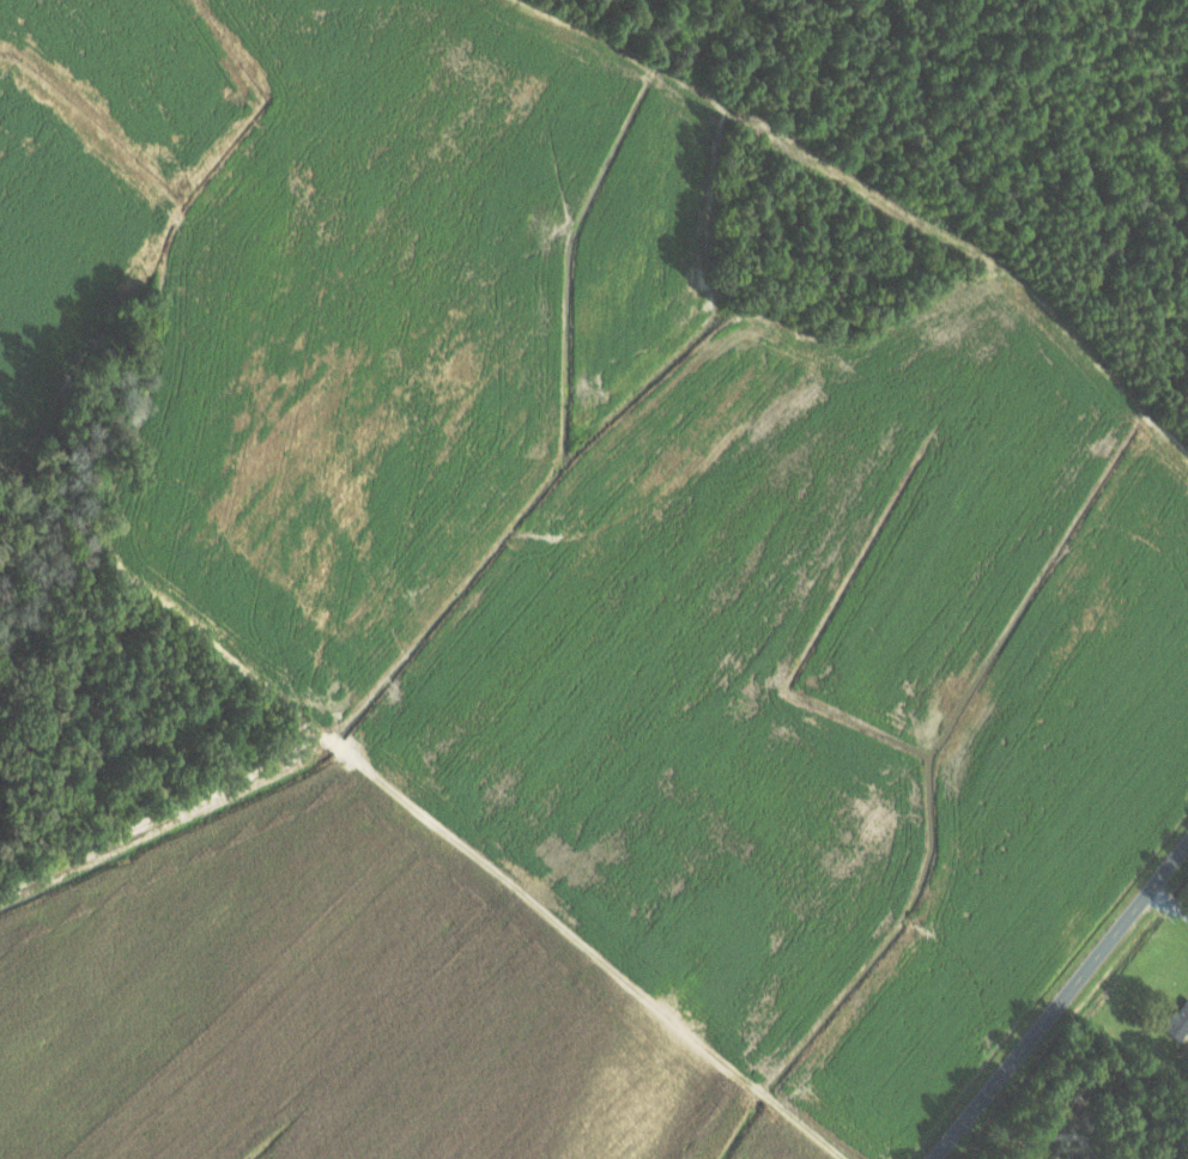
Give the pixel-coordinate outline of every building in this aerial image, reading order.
[(1164,1026),(1179,1040),(1187,1030),(1187,999),(1164,1026)]
